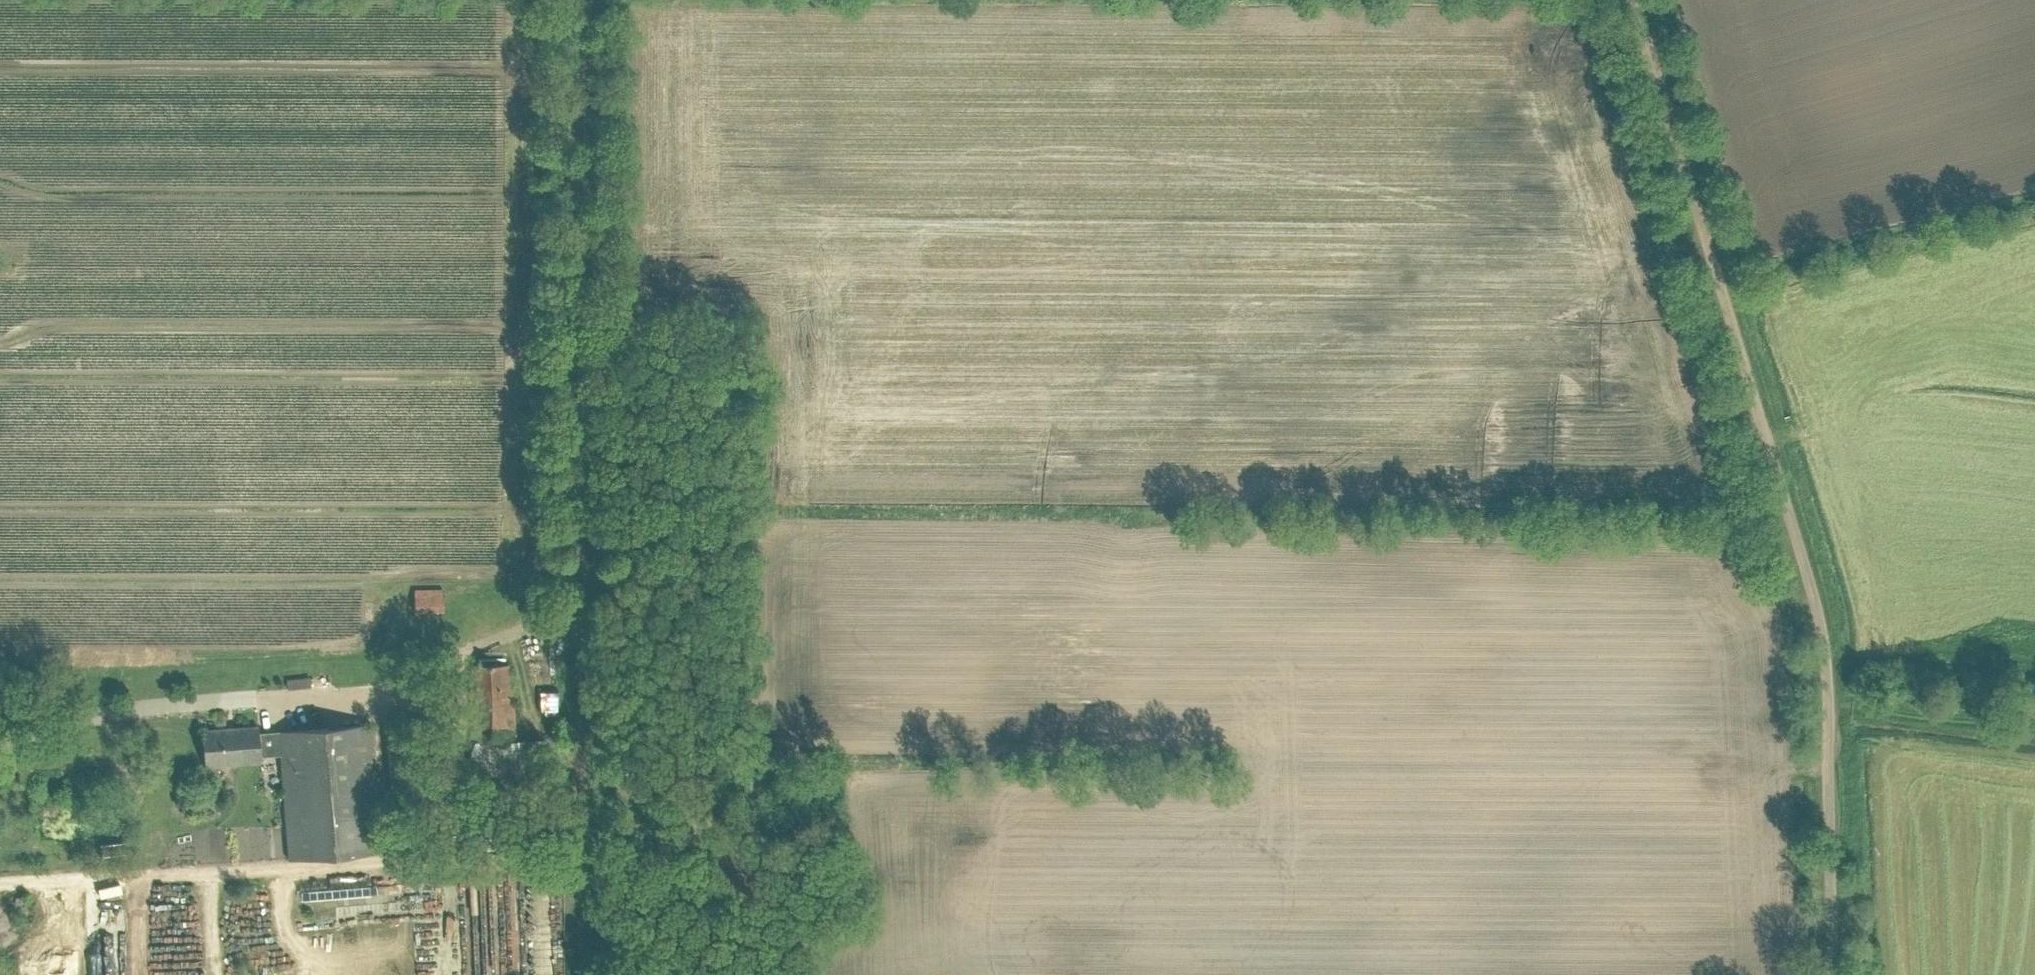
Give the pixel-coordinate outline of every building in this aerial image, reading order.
[(414,590),(415,611),(444,611),(443,590),(414,590)] [(481,722),(474,722),(474,741),(516,740),(514,688),(511,688),(510,664),(475,665),(475,686),(472,686),(473,700),(480,700),(481,722)] [(380,852),(370,724),(259,733),(258,726),(204,730),(206,763),(262,759),(262,754),(282,752),(290,859),(380,852)]
